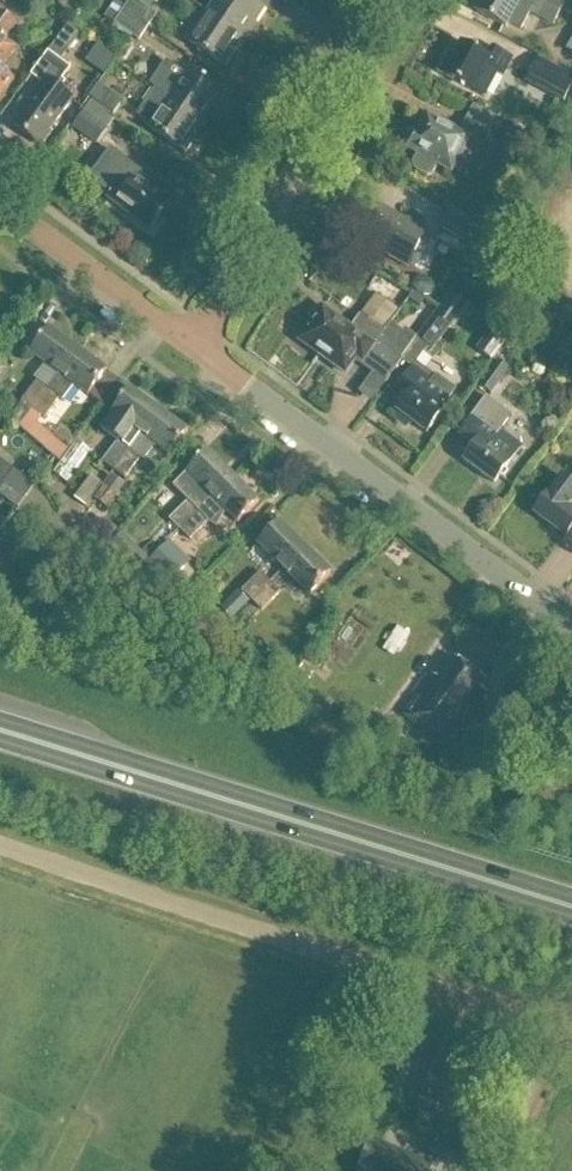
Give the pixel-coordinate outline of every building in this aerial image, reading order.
[(125,8),(123,12),(149,29),(157,17),(132,0),(127,9),(125,8)] [(208,13),(244,38),(254,23),(257,24),(266,11),(251,0),(218,0),(208,13)] [(476,16),(505,31),(507,28),(520,35),(530,16),(554,28),(565,7),(552,0),(484,0),(476,16)] [(114,26),(123,12),(125,8),(116,2),(104,20),(114,26)] [(149,29),(123,12),(114,26),(139,43),(149,29)] [(244,38),(208,13),(197,30),(194,28),(185,41),(225,69),(236,55),(233,53),(244,38)] [(1,16),(0,17),(0,47),(15,27),(1,16)] [(57,60),(63,52),(79,30),(72,24),(32,77),(44,86),(13,127),(42,149),(52,136),(50,134),(75,101),(58,89),(72,71),(57,60)] [(445,58),(436,75),(472,95),(474,92),(486,99),(497,79),(499,80),(508,64),(487,52),(483,60),(459,47),(451,61),(445,58)] [(14,81),(0,71),(11,56),(0,48),(0,101),(14,81)] [(538,60),(525,84),(562,105),(571,87),(571,78),(538,60)] [(155,92),(203,124),(213,109),(216,111),(227,95),(187,69),(178,82),(160,69),(149,84),(157,90),(155,92)] [(90,100),(114,117),(123,104),(100,87),(90,100)] [(193,139),(203,124),(155,92),(136,119),(147,126),(145,128),(186,155),(195,141),(193,139)] [(117,120),(93,102),(73,129),(97,147),(117,120)] [(408,147),(419,153),(413,165),(415,172),(428,179),(434,177),(438,169),(453,176),(471,142),(485,150),(492,135),(489,134),(497,120),(474,107),(460,134),(428,116),(419,133),(416,132),(409,134),(406,140),(408,147)] [(510,131),(502,146),(515,153),(523,138),(510,131)] [(164,213),(170,204),(150,190),(152,188),(116,162),(104,177),(118,187),(110,197),(122,206),(122,209),(130,215),(134,215),(152,228),(154,225),(158,225),(164,216),(164,213)] [(453,205),(442,226),(468,240),(479,220),(453,205)] [(377,210),(371,220),(368,220),(366,221),(364,221),(362,223),(361,224),(360,226),(359,228),(358,230),(358,232),(358,234),(359,236),(360,238),(361,240),(406,264),(423,231),(394,216),(393,218),(377,210)] [(479,238),(466,262),(479,269),(492,245),(479,238)] [(379,282),(347,327),(323,310),(300,342),(320,356),(330,343),(337,348),(340,344),(347,349),(357,335),(374,347),(390,324),(387,328),(382,324),(401,298),(379,282)] [(451,293),(403,360),(414,368),(428,350),(433,353),(450,329),(454,332),(472,307),(451,293)] [(330,343),(320,356),(346,375),(358,359),(364,363),(370,354),(394,371),(417,339),(405,331),(403,334),(390,324),(374,347),(357,335),(347,349),(340,344),(337,348),(330,343)] [(33,414),(78,352),(49,330),(31,354),(51,369),(40,384),(38,383),(22,405),(25,408),(19,416),(27,421),(33,414)] [(498,332),(489,346),(499,353),(508,339),(498,332)] [(78,352),(33,414),(42,420),(43,421),(58,401),(63,404),(76,387),(89,397),(107,373),(78,352)] [(497,362),(479,385),(491,395),(509,371),(497,362)] [(419,368),(415,373),(402,391),(409,396),(397,412),(427,435),(441,416),(438,414),(456,391),(437,376),(434,380),(419,368)] [(114,473),(160,411),(130,390),(101,430),(119,443),(103,465),(114,473)] [(189,433),(160,411),(114,473),(127,482),(142,460),(140,459),(151,443),(171,457),(189,433)] [(495,485),(511,463),(522,448),(475,413),(459,435),(475,447),(464,462),(495,485)] [(23,427),(21,430),(44,449),(53,438),(38,425),(42,420),(33,414),(27,421),(23,427)] [(77,442),(53,473),(67,483),(91,453),(77,442)] [(174,487),(190,503),(199,513),(213,499),(234,478),(208,452),(174,487)] [(0,460),(0,496),(19,509),(36,486),(0,460)] [(112,476),(103,487),(104,487),(95,500),(107,509),(126,486),(112,476)] [(94,499),(95,500),(104,487),(103,487),(91,477),(73,500),(86,510),(94,499)] [(259,504),(234,478),(213,499),(199,513),(180,531),(191,543),(209,525),(218,531),(227,514),(239,525),(259,504)] [(562,478),(535,514),(566,537),(571,530),(571,486),(562,478)] [(171,522),(180,531),(199,513),(190,503),(171,522)] [(259,545),(284,571),(305,549),(280,524),(259,545)] [(112,546),(126,558),(136,546),(122,535),(112,546)] [(191,564),(181,553),(170,542),(146,566),(168,587),(191,564)] [(305,549),(284,571),(310,596),(331,575),(305,549)] [(261,575),(243,594),(263,614),(281,596),(261,575)] [(239,593),(222,611),(232,622),(250,604),(241,595),(239,593)] [(448,748),(487,696),(480,691),(486,684),(456,661),(440,681),(434,676),(405,714),(448,748)] [(471,1064),(441,1054),(423,1109),(453,1119),(471,1064)] [(432,1169),(379,1148),(370,1170),(431,1170),(432,1169)]
